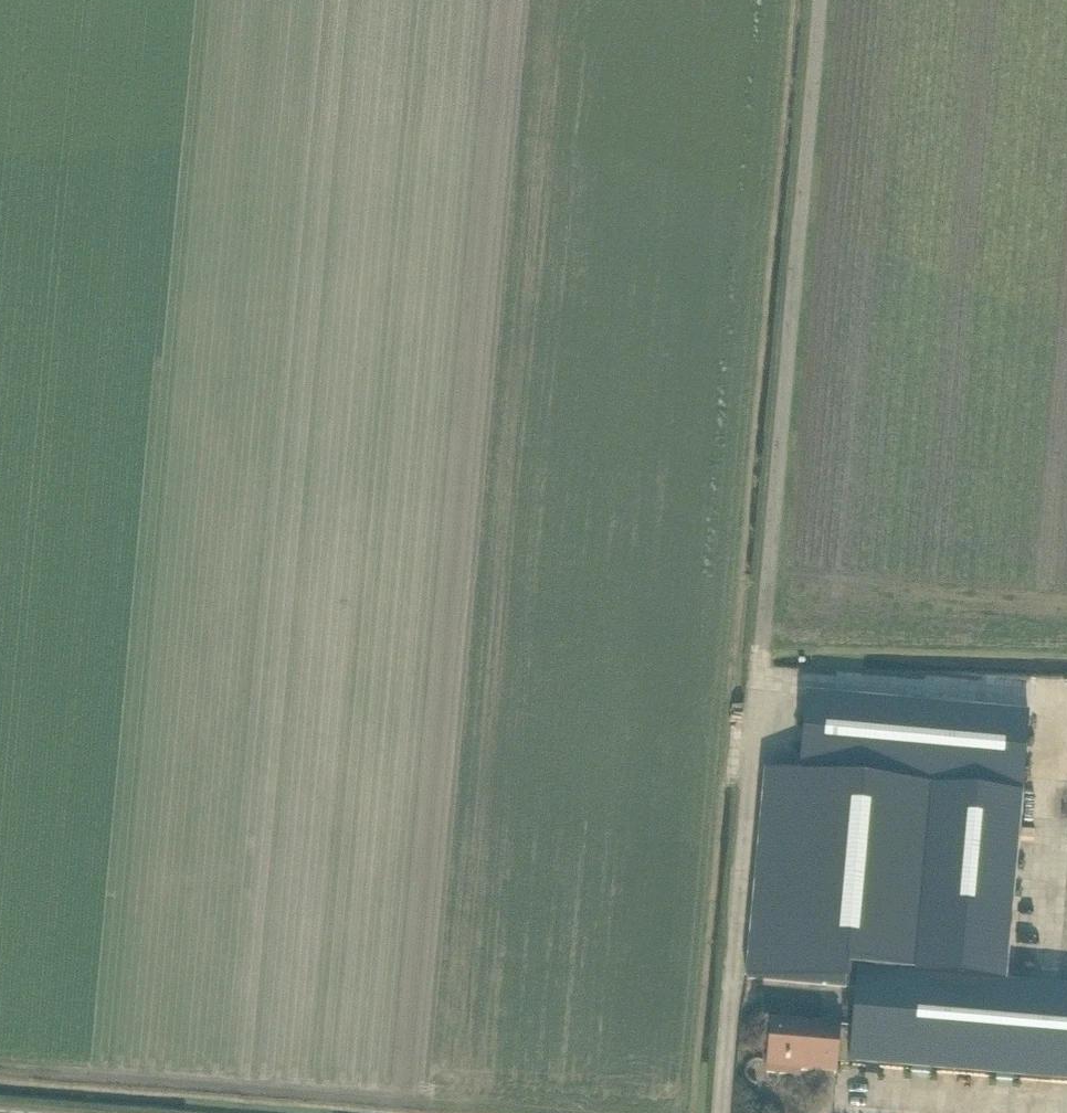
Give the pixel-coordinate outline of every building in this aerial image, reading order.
[(1029,716),(808,696),(800,777),(766,774),(747,980),(857,989),(853,1029),(772,1022),(767,1074),(789,1076),(789,1071),(836,1076),(837,1065),(1066,1085),(1066,992),(1005,987),(1029,716)]
